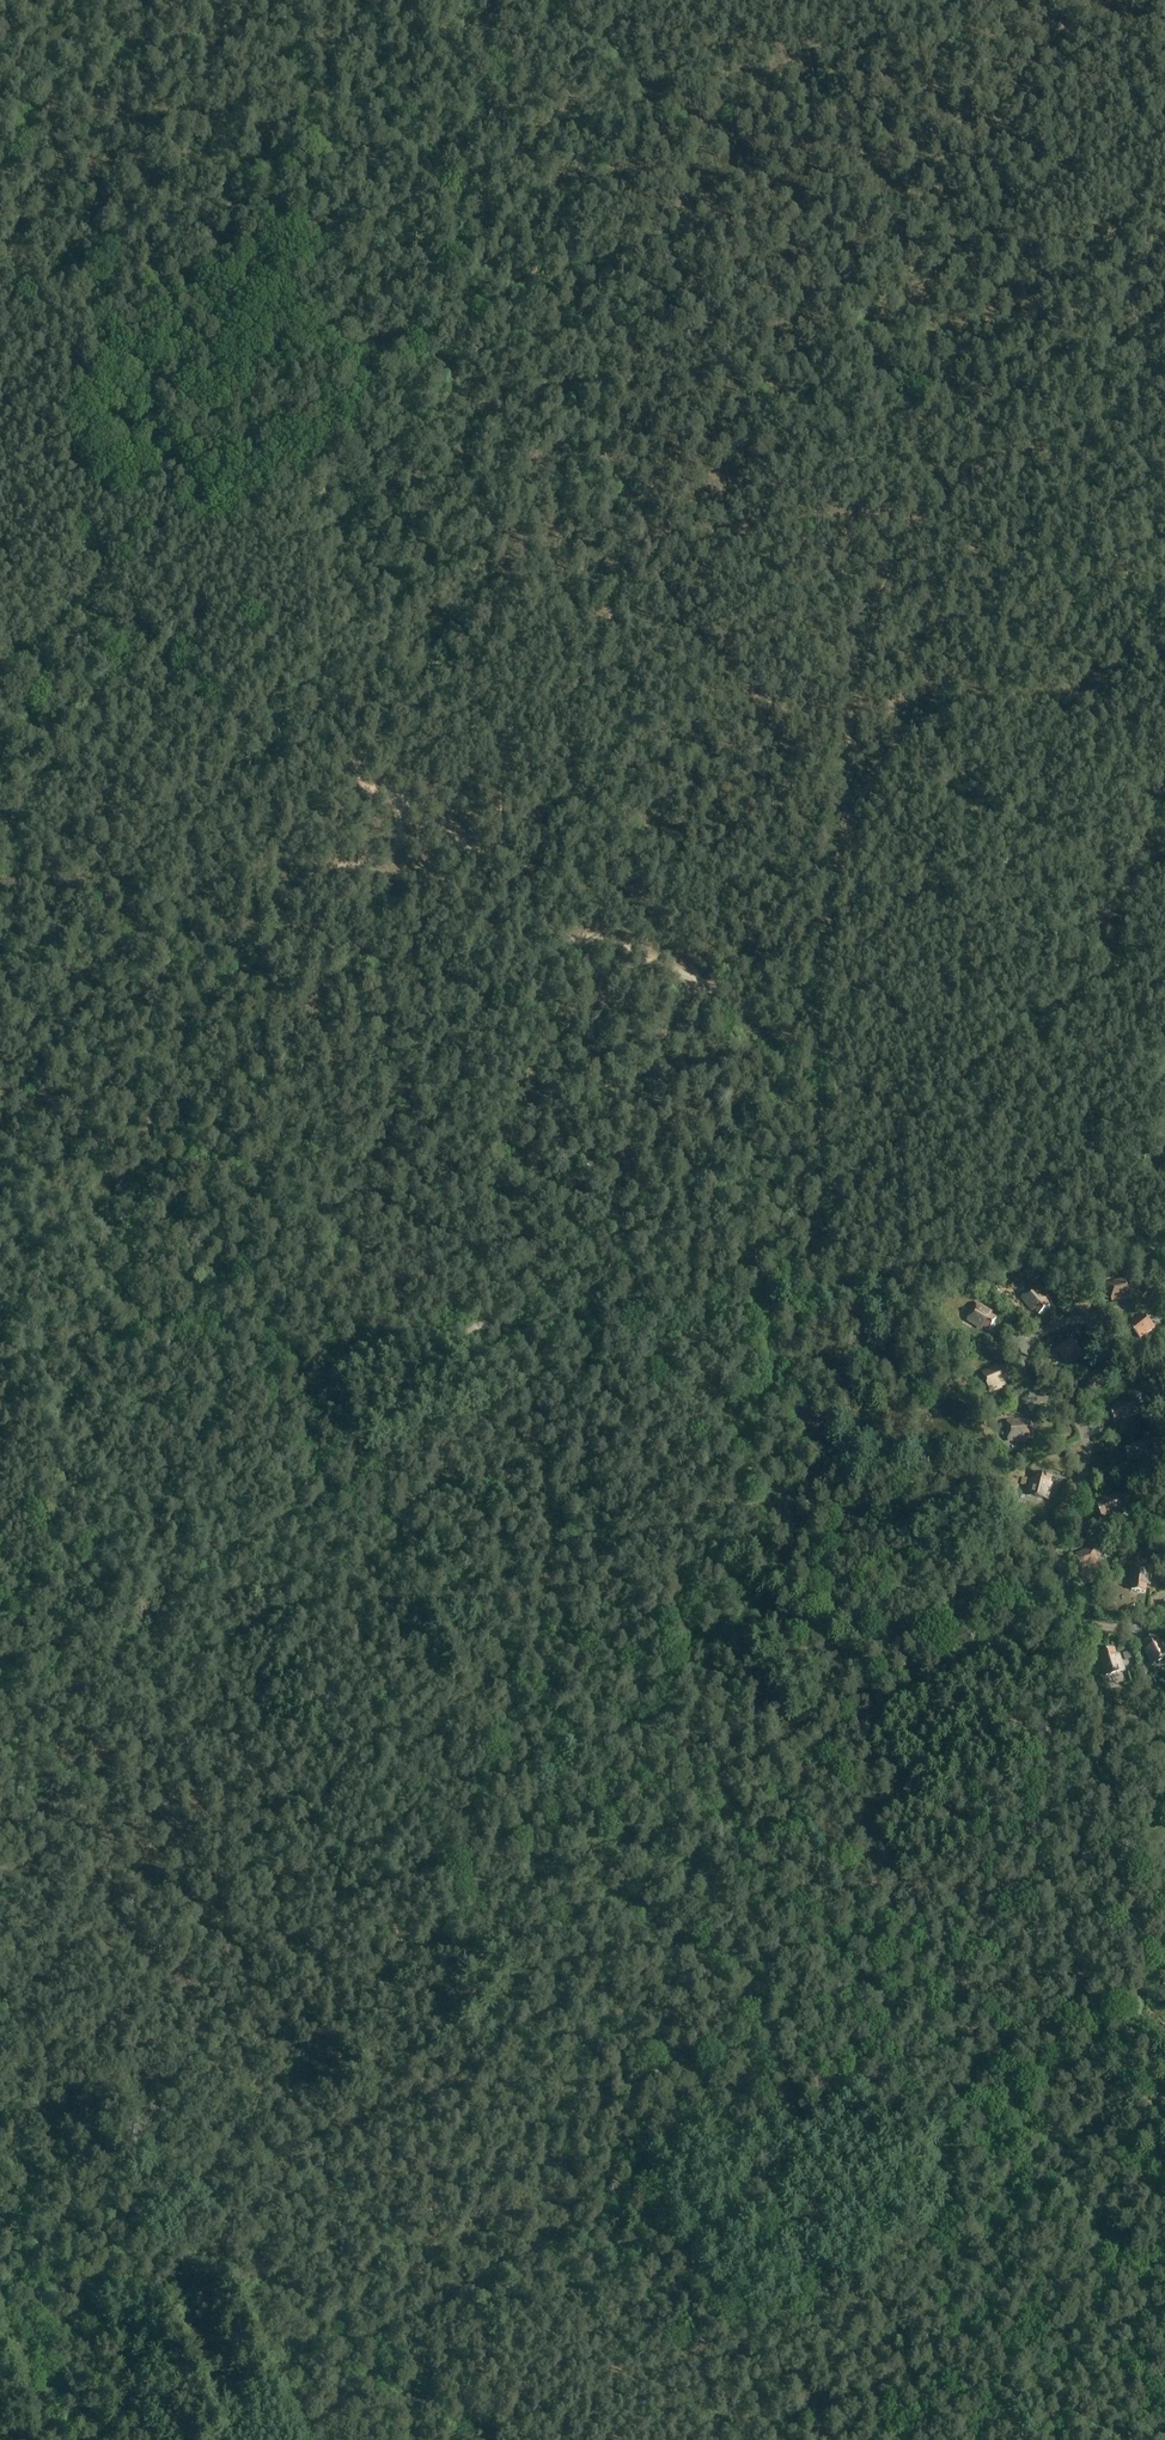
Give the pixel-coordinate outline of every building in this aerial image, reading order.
[(1052,1281),(1048,1276),(1041,1280),(1045,1285),(1052,1281)] [(1112,1301),(1130,1296),(1125,1278),(1107,1283),(1112,1301)] [(977,1286),(969,1284),(966,1292),(975,1294),(977,1286)] [(1039,1314),(1050,1305),(1041,1295),(1043,1294),(1036,1286),(1022,1298),(1032,1310),(1034,1308),(1039,1314)] [(990,1330),(997,1319),(985,1312),(987,1310),(977,1304),(968,1320),(982,1328),(983,1326),(990,1330)] [(1140,1339),(1154,1327),(1143,1313),(1128,1324),(1140,1339)] [(1067,1364),(1082,1353),(1071,1338),(1056,1349),(1067,1364)] [(1011,1379),(1006,1366),(994,1371),(993,1369),(983,1373),(990,1390),(1005,1384),(1004,1382),(1011,1379)] [(1110,1380),(1103,1368),(1092,1375),(1091,1373),(1082,1378),(1091,1394),(1105,1386),(1104,1384),(1110,1380)] [(1128,1419),(1138,1415),(1131,1398),(1116,1404),(1117,1406),(1110,1409),(1115,1422),(1127,1417),(1128,1419)] [(1018,1423),(1018,1421),(1007,1422),(1009,1440),(1025,1439),(1025,1437),(1032,1436),(1032,1423),(1018,1423)] [(1143,1460),(1153,1457),(1148,1440),(1133,1444),(1133,1446),(1126,1448),(1130,1462),(1142,1458),(1143,1460)] [(1047,1499),(1051,1483),(1048,1483),(1050,1475),(1037,1472),(1034,1485),(1031,1484),(1029,1495),(1047,1499)] [(1115,1515),(1125,1511),(1118,1494),(1103,1500),(1104,1502),(1097,1505),(1102,1517),(1114,1513),(1115,1515)] [(1082,1571),(1100,1564),(1093,1547),(1075,1554),(1082,1571)] [(1149,1579),(1151,1569),(1132,1566),(1130,1582),(1133,1583),(1132,1590),(1145,1592),(1147,1579),(1149,1579)] [(1164,1658),(1164,1647),(1162,1641),(1160,1642),(1156,1635),(1144,1641),(1150,1653),(1148,1654),(1153,1664),(1164,1658)] [(1116,1655),(1114,1648),(1101,1652),(1104,1665),(1102,1665),(1105,1676),(1123,1670),(1118,1655),(1116,1655)] [(1147,1673),(1144,1666),(1138,1669),(1141,1676),(1147,1673)]
